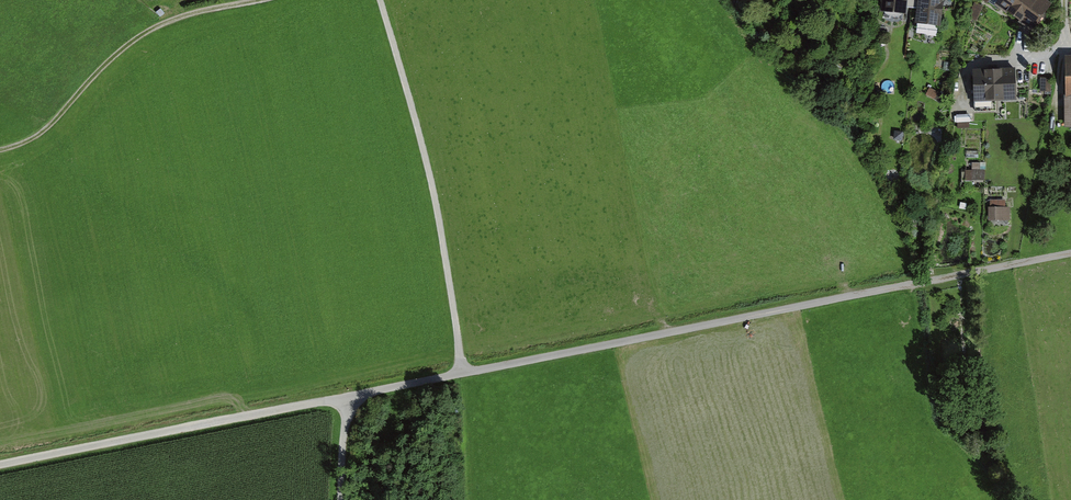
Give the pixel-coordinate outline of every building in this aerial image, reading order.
[(906,14),(908,0),(881,0),(880,11),(906,14)] [(914,23),(940,26),(943,0),(917,0),(914,23)] [(1052,3),(1047,0),(998,0),(996,3),(1007,11),(1032,30),(1052,3)] [(1015,67),(972,69),(973,86),(974,102),(985,101),(1004,101),(1015,100),(1017,100),(1015,67)] [(1051,77),(1040,77),(1040,91),(1051,91),(1051,77)] [(966,170),(966,182),(986,182),(986,162),(973,162),(973,170),(966,170)]
